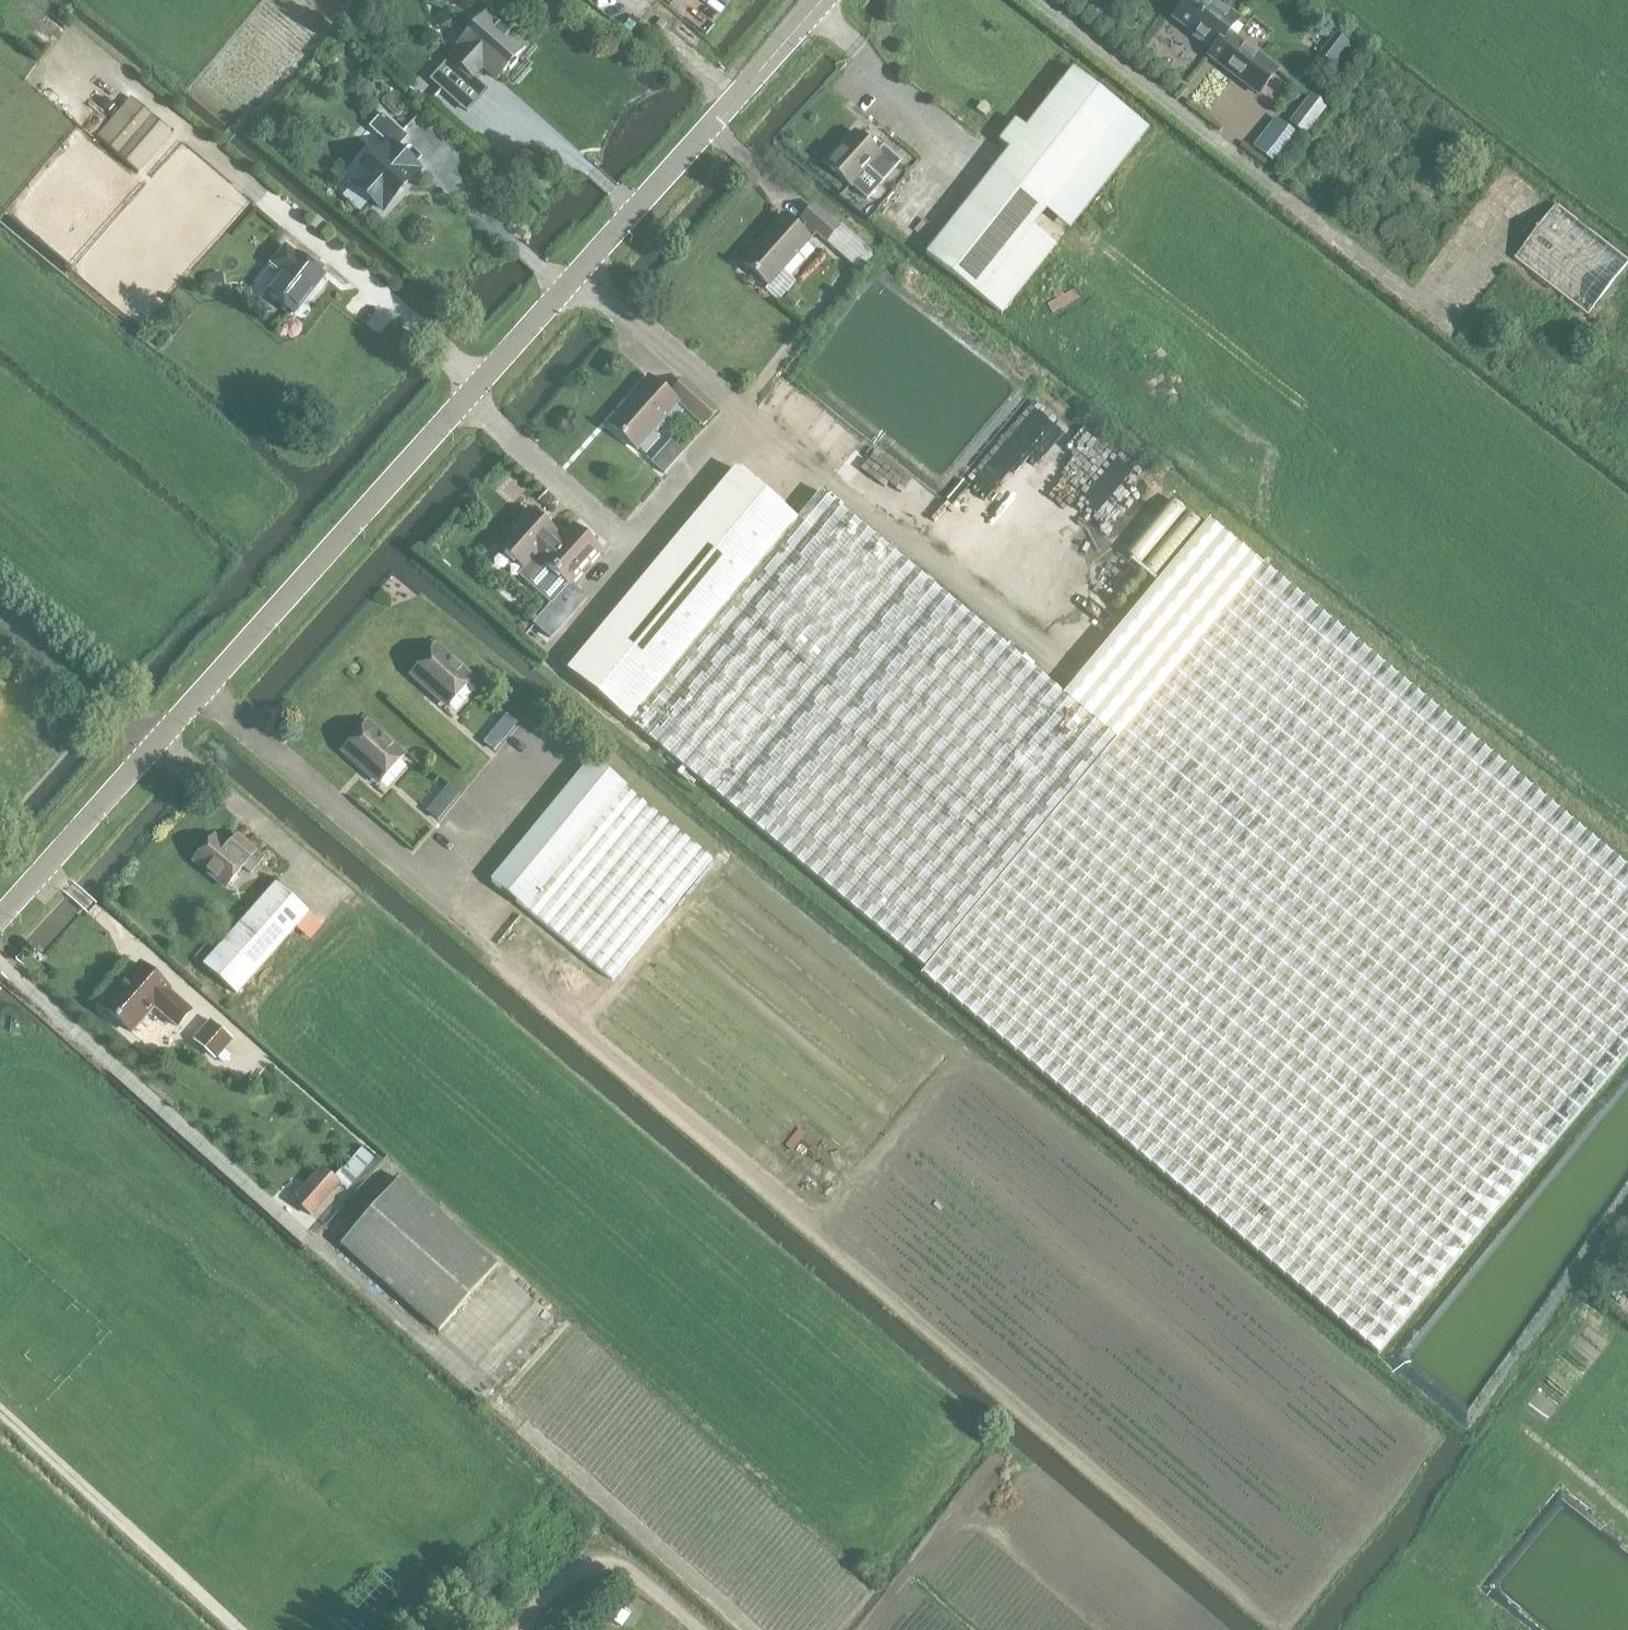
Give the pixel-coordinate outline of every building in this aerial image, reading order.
[(61,23),(34,0),(21,0),(16,7),(50,36),(61,23)] [(1173,18),(1215,50),(1216,48),(1223,54),(1217,62),(1264,98),(1283,74),(1241,42),(1240,44),(1233,39),(1236,34),(1243,26),(1240,23),(1239,19),(1228,10),(1223,10),(1209,0),(1188,0),(1173,18)] [(451,61),(433,81),(444,90),(461,70),(473,80),(490,61),(504,74),(507,70),(510,72),(518,63),(515,61),(525,49),(486,14),(457,47),(461,50),(451,61)] [(1323,53),(1339,64),(1354,44),(1338,33),(1323,53)] [(1002,314),(1056,245),(1034,227),(1046,211),(1069,229),(1148,129),(1073,70),(1026,129),(1016,121),(1000,141),(1010,149),(927,255),(1002,314)] [(1293,121),(1309,132),(1328,104),(1312,93),(1293,121)] [(133,97),(96,137),(134,171),(171,131),(133,97)] [(382,212),(418,172),(396,152),(408,139),(382,115),(369,129),(388,146),(353,185),(382,212)] [(1257,145),(1279,160),(1299,131),(1277,116),(1257,145)] [(858,135),(827,169),(850,189),(869,169),(883,181),(901,162),(883,147),(878,152),(858,135)] [(1627,264),(1627,259),(1557,204),(1516,258),(1589,315),(1627,264)] [(783,218),(741,264),(767,287),(765,290),(778,302),(796,282),(785,271),(816,236),(826,245),(828,244),(860,273),(876,255),(841,224),(836,230),(814,210),(802,223),(808,228),(802,235),(783,218)] [(314,290),(324,276),(296,255),(295,256),(285,248),(272,265),(282,273),(267,293),(293,313),(312,288),(314,290)] [(217,277),(207,279),(209,289),(219,286),(217,277)] [(684,379),(671,393),(706,425),(719,411),(684,379)] [(636,451),(677,406),(648,380),(629,400),(631,401),(608,427),(636,451)] [(1014,522),(1036,540),(999,584),(1023,604),(1135,471),(1055,403),(991,479),(1026,508),(1014,522)] [(645,452),(652,458),(671,437),(665,431),(645,452)] [(672,439),(653,460),(666,471),(684,449),(672,439)] [(813,471),(862,505),(883,475),(873,468),(875,466),(851,450),(837,471),(821,460),(813,471)] [(566,673),(628,725),(797,523),(735,472),(566,673)] [(1155,496),(1164,502),(1128,556),(1160,577),(1201,516),(1159,489),(1155,496)] [(528,512),(497,547),(508,557),(508,568),(519,567),(523,570),(519,575),(551,604),(534,624),(551,640),(588,598),(572,583),(599,552),(572,528),(560,541),(555,537),(556,537),(528,512)] [(447,708),(471,682),(434,650),(411,676),(447,708)] [(497,747),(516,718),(505,710),(486,739),(497,747)] [(378,785),(402,759),(366,726),(342,752),(378,785)] [(590,762),(489,884),(610,984),(711,862),(590,762)] [(450,780),(428,808),(440,818),(462,790),(450,780)] [(215,837),(194,861),(226,888),(244,867),(251,874),(264,858),(237,836),(227,848),(215,837)] [(234,996),(307,915),(274,885),(201,967),(234,996)] [(150,1009),(172,1028),(186,1013),(164,993),(165,992),(135,966),(122,981),(123,982),(114,992),(113,991),(98,1009),(127,1034),(150,1009)] [(231,1039),(211,1022),(195,1040),(215,1057),(231,1039)] [(293,1197),(313,1214),(343,1179),(323,1162),(293,1197)] [(392,1179),(335,1244),(432,1330),(489,1265),(392,1179)] [(573,1597),(557,1616),(572,1629),(593,1629),(600,1622),(573,1597)]
